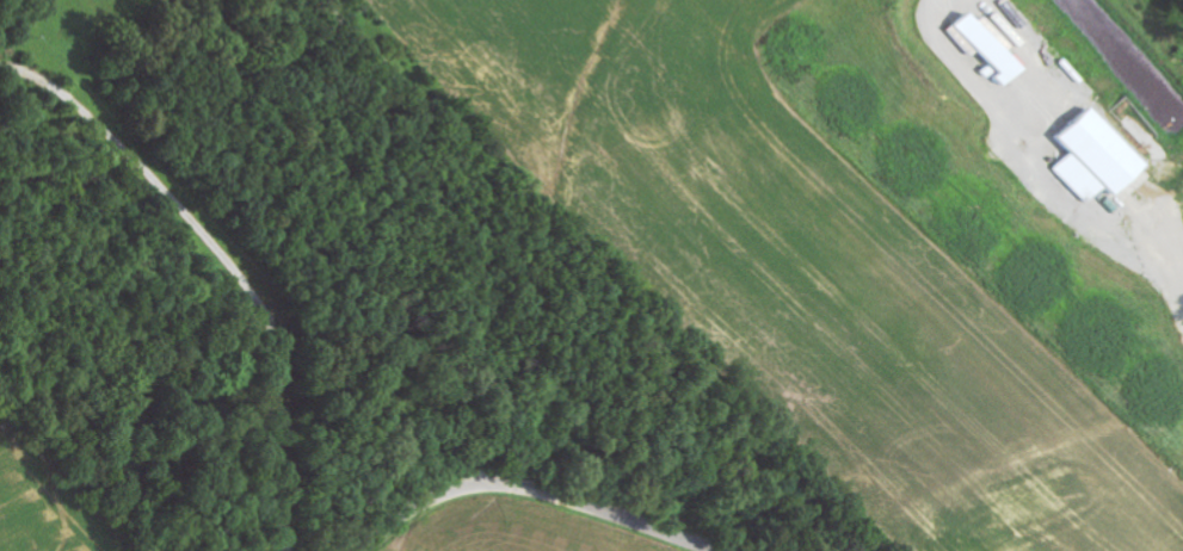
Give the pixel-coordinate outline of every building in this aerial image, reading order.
[(954,34),(971,48),(973,45),(1006,73),(1000,80),(1011,90),(1032,66),(998,36),(1003,31),(987,17),(984,21),(973,12),(954,34)] [(1152,168),(1095,108),(1061,140),(1074,154),(1056,170),(1090,206),(1106,190),(1116,201),(1152,168)]
